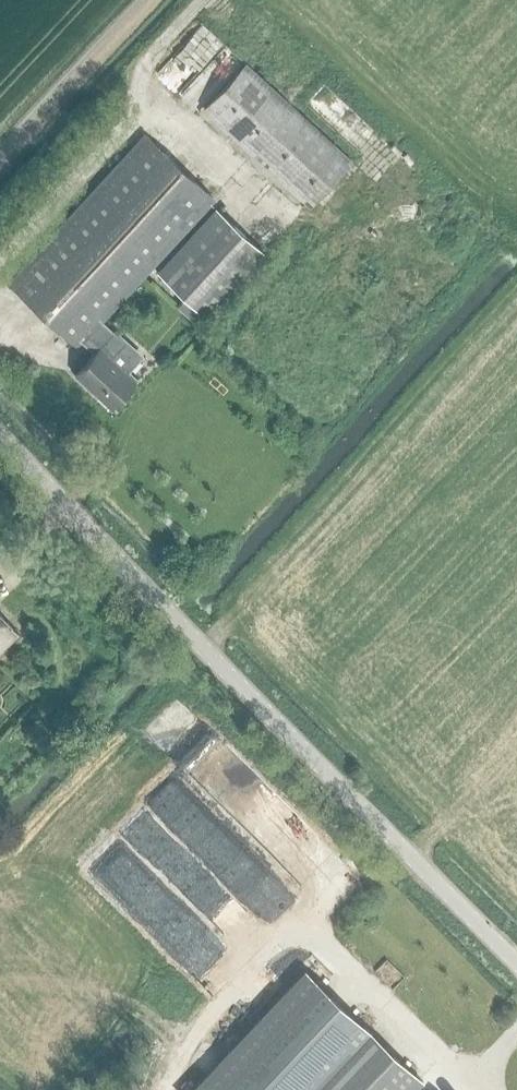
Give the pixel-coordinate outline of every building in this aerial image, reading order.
[(229,71),(213,56),(227,40),(206,21),(158,74),(201,112),(223,87),(218,83),(229,71)] [(352,162),(246,64),(203,110),(310,208),(352,162)] [(109,179),(136,204),(174,163),(147,138),(109,179)] [(247,238),(215,209),(157,272),(207,318),(273,247),(254,230),(247,238)] [(117,332),(116,333),(95,351),(74,373),(112,408),(138,380),(129,372),(144,356),(117,332)] [(0,619),(0,654),(17,638),(0,619)] [(307,972),(195,1089),(417,1089),(424,1083),(307,972)]
